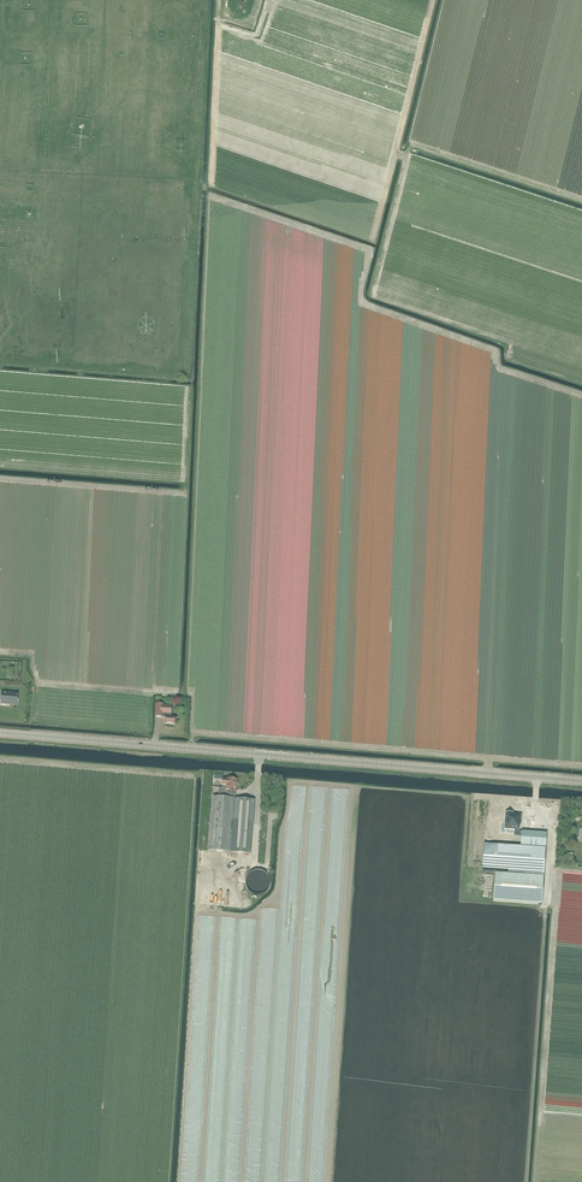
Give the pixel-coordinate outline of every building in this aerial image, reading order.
[(17,706),(18,693),(2,692),(1,704),(17,706)] [(163,706),(163,704),(156,704),(155,717),(162,717),(162,716),(166,716),(165,724),(175,725),(176,717),(170,717),(170,714),(171,714),(172,706),(163,706)] [(235,800),(237,780),(227,779),(223,779),(222,788),(219,788),(218,799),(213,798),(209,851),(250,854),(255,801),(235,800)] [(521,836),(522,832),(519,832),(519,831),(520,831),(520,826),(521,826),(522,815),(514,814),(514,813),(506,813),(505,829),(515,830),(514,836),(521,836)] [(499,871),(498,901),(547,903),(548,875),(549,875),(550,830),(525,829),(524,844),(488,843),(487,871),(499,871)] [(268,875),(263,871),(257,870),(251,873),(247,878),(246,884),(248,890),(253,894),(260,895),(266,893),(270,888),(271,881),(268,875)]
